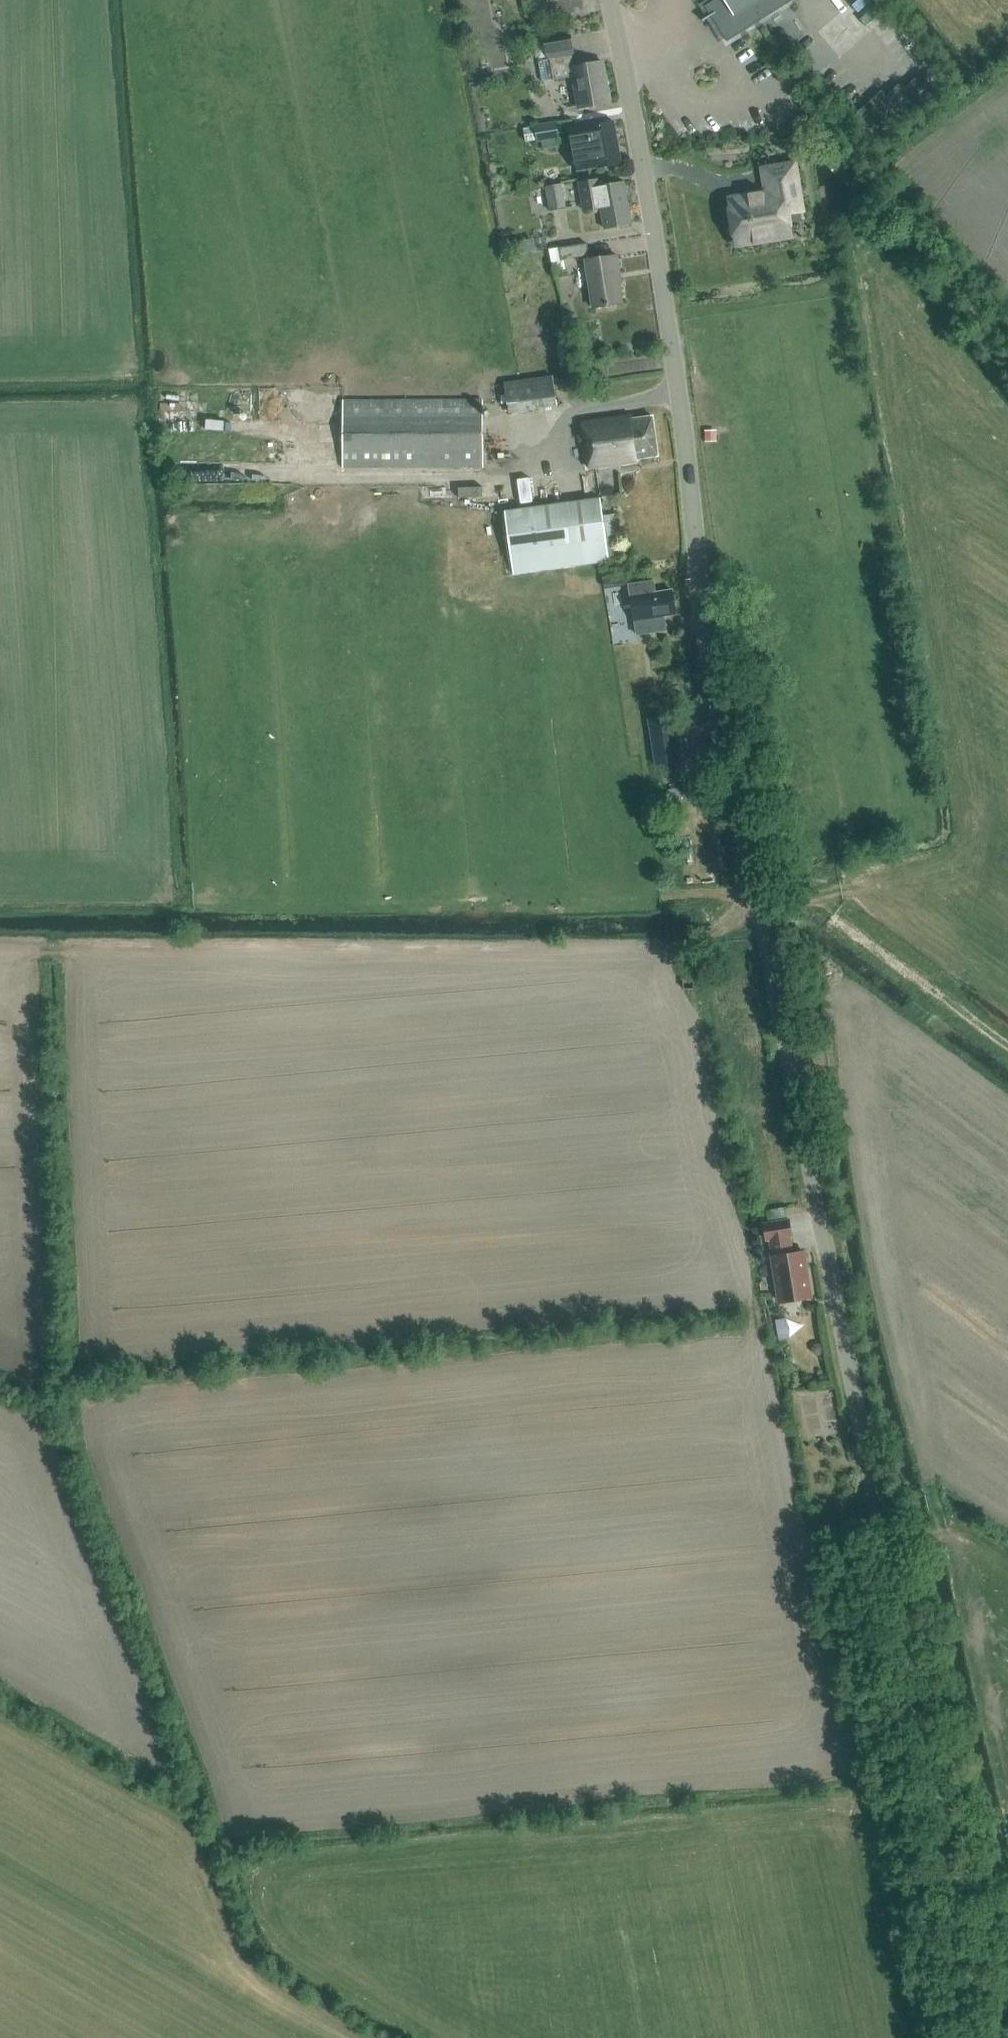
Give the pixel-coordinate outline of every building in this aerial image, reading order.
[(705,7),(711,16),(703,21),(703,22),(711,17),(727,42),(787,5),(796,0),(716,0),(705,7)] [(868,30),(880,41),(895,25),(883,14),(868,30)] [(549,58),(550,58),(554,79),(573,76),(578,108),(609,103),(603,62),(574,66),(572,54),(574,54),(571,35),(545,40),(545,41),(539,42),(536,47),(537,54),(541,57),(549,56),(549,58)] [(843,102),(859,87),(845,72),(829,87),(843,102)] [(523,129),(525,142),(537,140),(537,143),(542,142),(543,149),(557,146),(556,139),(560,138),(556,121),(534,125),(534,127),(523,129)] [(614,122),(571,129),(578,170),(620,163),(614,122)] [(729,200),(737,244),(790,236),(787,213),(801,211),(794,165),(763,170),(767,194),(729,200)] [(601,186),(600,178),(577,182),(582,210),(599,207),(604,231),(632,225),(624,181),(601,186)] [(563,185),(547,187),(551,211),(567,208),(563,185)] [(561,246),(561,247),(549,249),(554,277),(566,275),(563,257),(589,253),(588,243),(561,246)] [(622,303),(619,282),(618,273),(620,272),(618,254),(586,258),(593,307),(622,303)] [(558,405),(552,374),(503,382),(508,413),(558,405)] [(484,468),(484,399),(342,400),(342,468),(484,468)] [(580,423),(587,473),(636,467),(635,460),(655,457),(650,418),(631,420),(631,418),(614,420),(614,418),(580,423)] [(607,559),(599,498),(504,511),(512,572),(607,559)] [(672,591),(656,594),(654,580),(629,584),(637,636),(667,631),(665,617),(676,616),(672,591)] [(649,719),(653,743),(676,740),(673,716),(649,719)] [(780,1304),(810,1299),(807,1282),(809,1282),(804,1253),(792,1255),(789,1238),(791,1238),(788,1220),(763,1225),(766,1242),(769,1241),(772,1258),(771,1258),(774,1277),(775,1277),(780,1304)]
